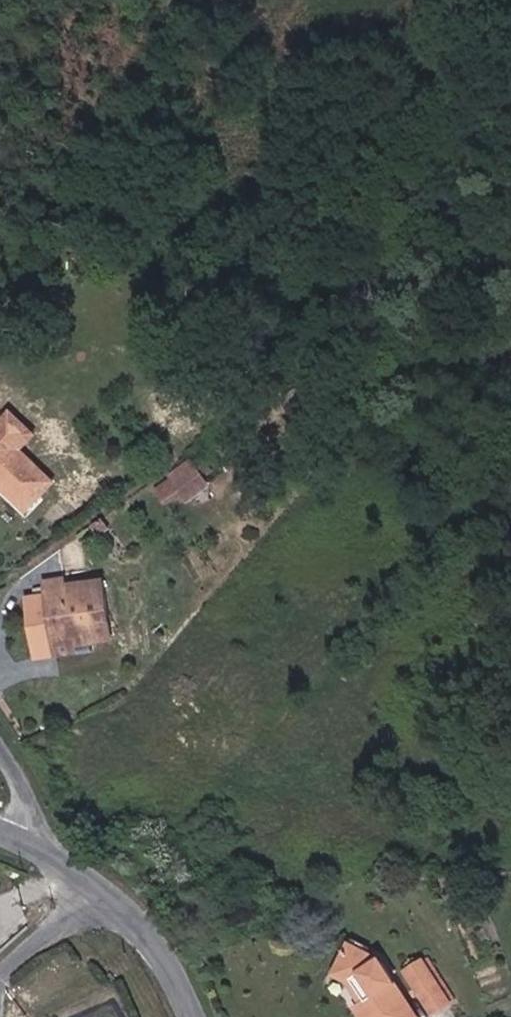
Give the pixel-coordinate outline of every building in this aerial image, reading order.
[(1,419),(0,420),(0,478),(28,508),(58,479),(27,447),(44,429),(21,405),(5,423),(1,419)] [(207,487),(192,465),(162,486),(171,498),(181,490),(190,500),(207,487)] [(66,576),(46,579),(54,651),(96,646),(95,639),(107,638),(101,582),(67,586),(66,576)] [(374,1016),(399,1016),(393,1008),(399,1004),(378,965),(367,959),(363,968),(342,956),(328,981),(348,992),(359,1011),(368,1006),(374,1016)] [(421,966),(405,976),(428,1016),(435,1016),(446,1010),(421,966)] [(355,1016),(374,1016),(368,1006),(359,1011),(353,1014),(355,1016)]
